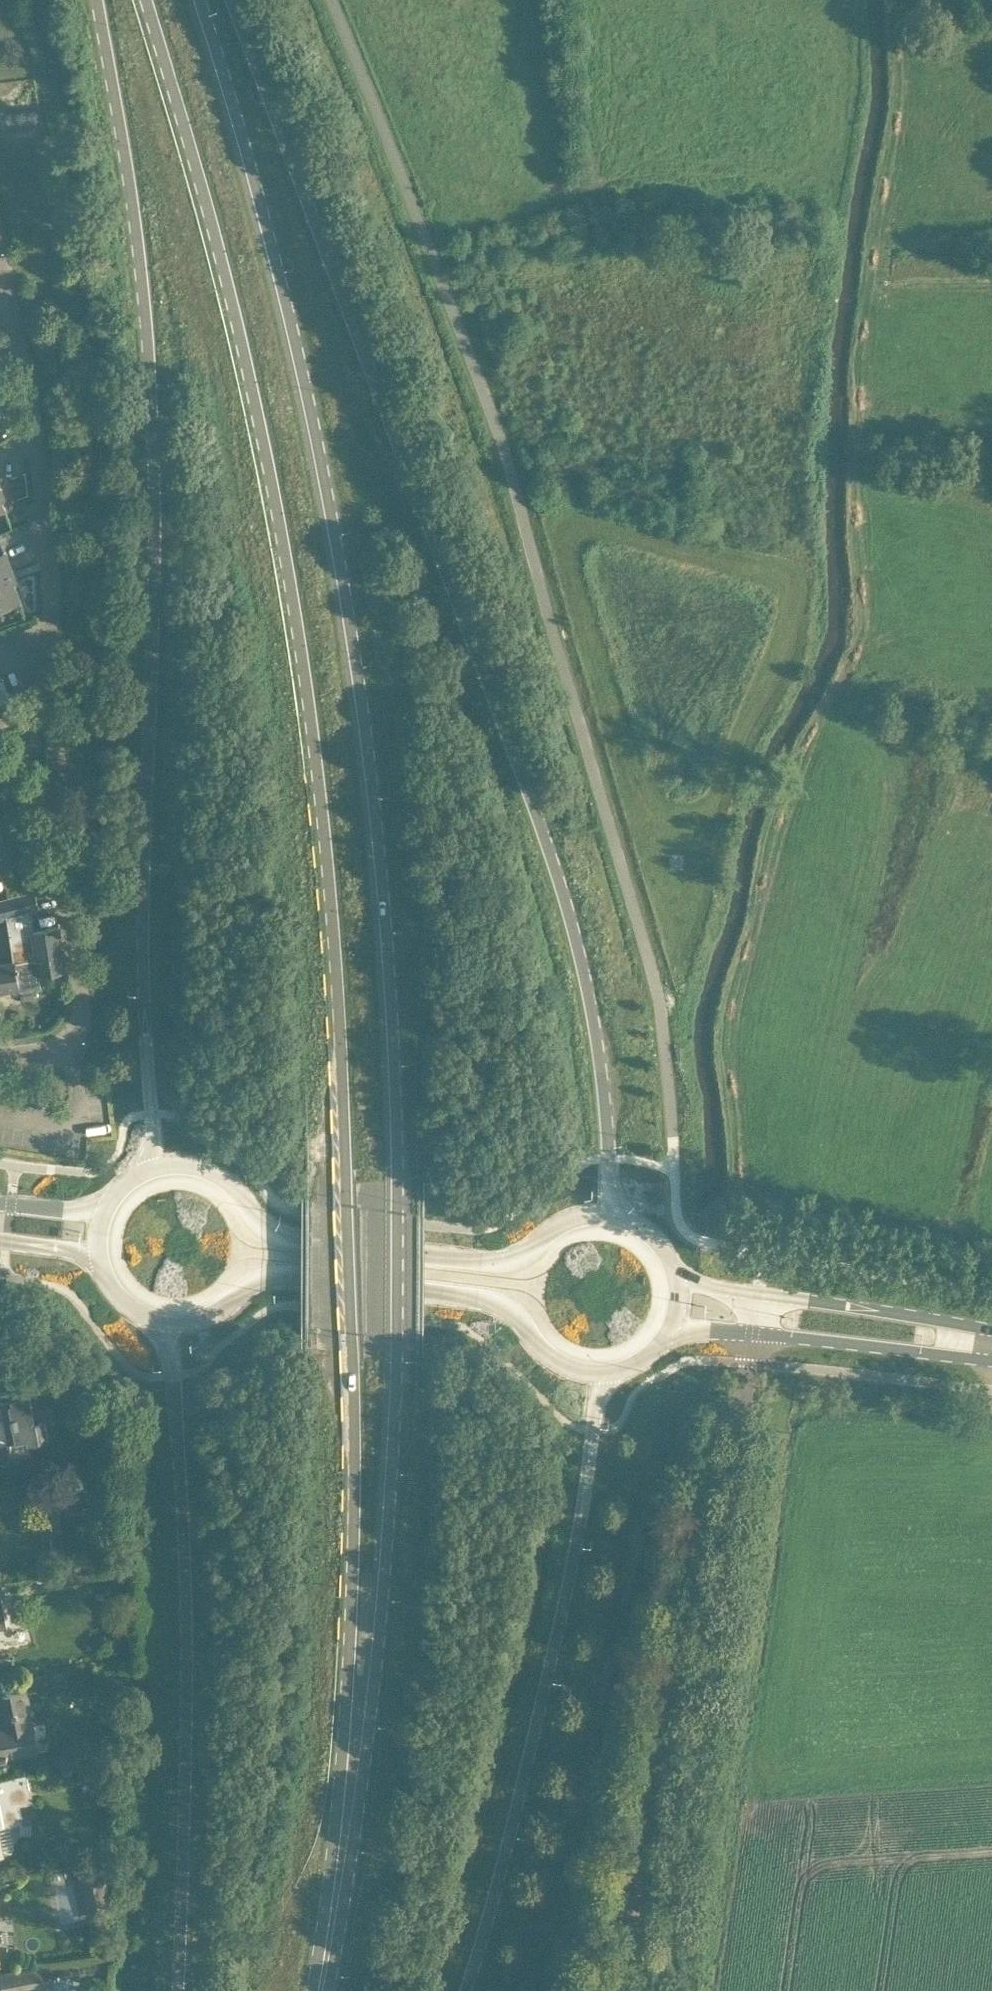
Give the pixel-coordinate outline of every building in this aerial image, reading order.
[(21,600),(14,583),(17,582),(16,581),(12,583),(8,572),(12,570),(5,553),(0,555),(0,608),(21,600)] [(11,699),(3,676),(0,677),(0,703),(11,699)] [(11,863),(0,834),(0,867),(11,863)] [(16,896),(0,900),(0,919),(40,908),(35,891),(16,896)] [(49,956),(50,959),(64,956),(59,925),(10,933),(15,962),(0,964),(49,956)] [(0,964),(0,992),(19,989),(19,990),(41,986),(41,985),(35,986),(34,976),(67,971),(64,956),(50,959),(49,956),(0,964)] [(0,1358),(0,1386),(24,1382),(19,1355),(0,1358)] [(30,1454),(30,1449),(33,1449),(35,1446),(35,1442),(46,1440),(43,1421),(37,1422),(35,1412),(33,1412),(29,1388),(10,1391),(11,1399),(2,1400),(1,1398),(0,1398),(0,1445),(8,1444),(10,1458),(30,1454)] [(121,1448),(103,1451),(105,1464),(123,1461),(121,1448)] [(3,1493),(6,1507),(17,1505),(17,1503),(44,1498),(45,1506),(38,1507),(45,1556),(65,1555),(56,1484),(3,1493)] [(64,1670),(35,1675),(37,1689),(67,1684),(64,1670)] [(15,1754),(37,1751),(32,1722),(30,1723),(27,1703),(29,1703),(26,1686),(0,1690),(0,1714),(2,1727),(0,1728),(0,1757),(15,1754)] [(10,1824),(17,1823),(20,1822),(21,1822),(22,1821),(23,1820),(23,1819),(23,1817),(22,1807),(20,1808),(19,1804),(27,1803),(30,1803),(31,1802),(32,1801),(32,1800),(33,1799),(33,1798),(31,1788),(28,1789),(25,1773),(0,1778),(0,1826),(10,1824)] [(107,1890),(104,1872),(81,1877),(84,1894),(107,1890)] [(0,1875),(0,1883),(1,1890),(13,1888),(10,1873),(0,1875)] [(4,1985),(29,1980),(31,1990),(32,1990),(44,1989),(40,1966),(2,1972),(4,1985)]
